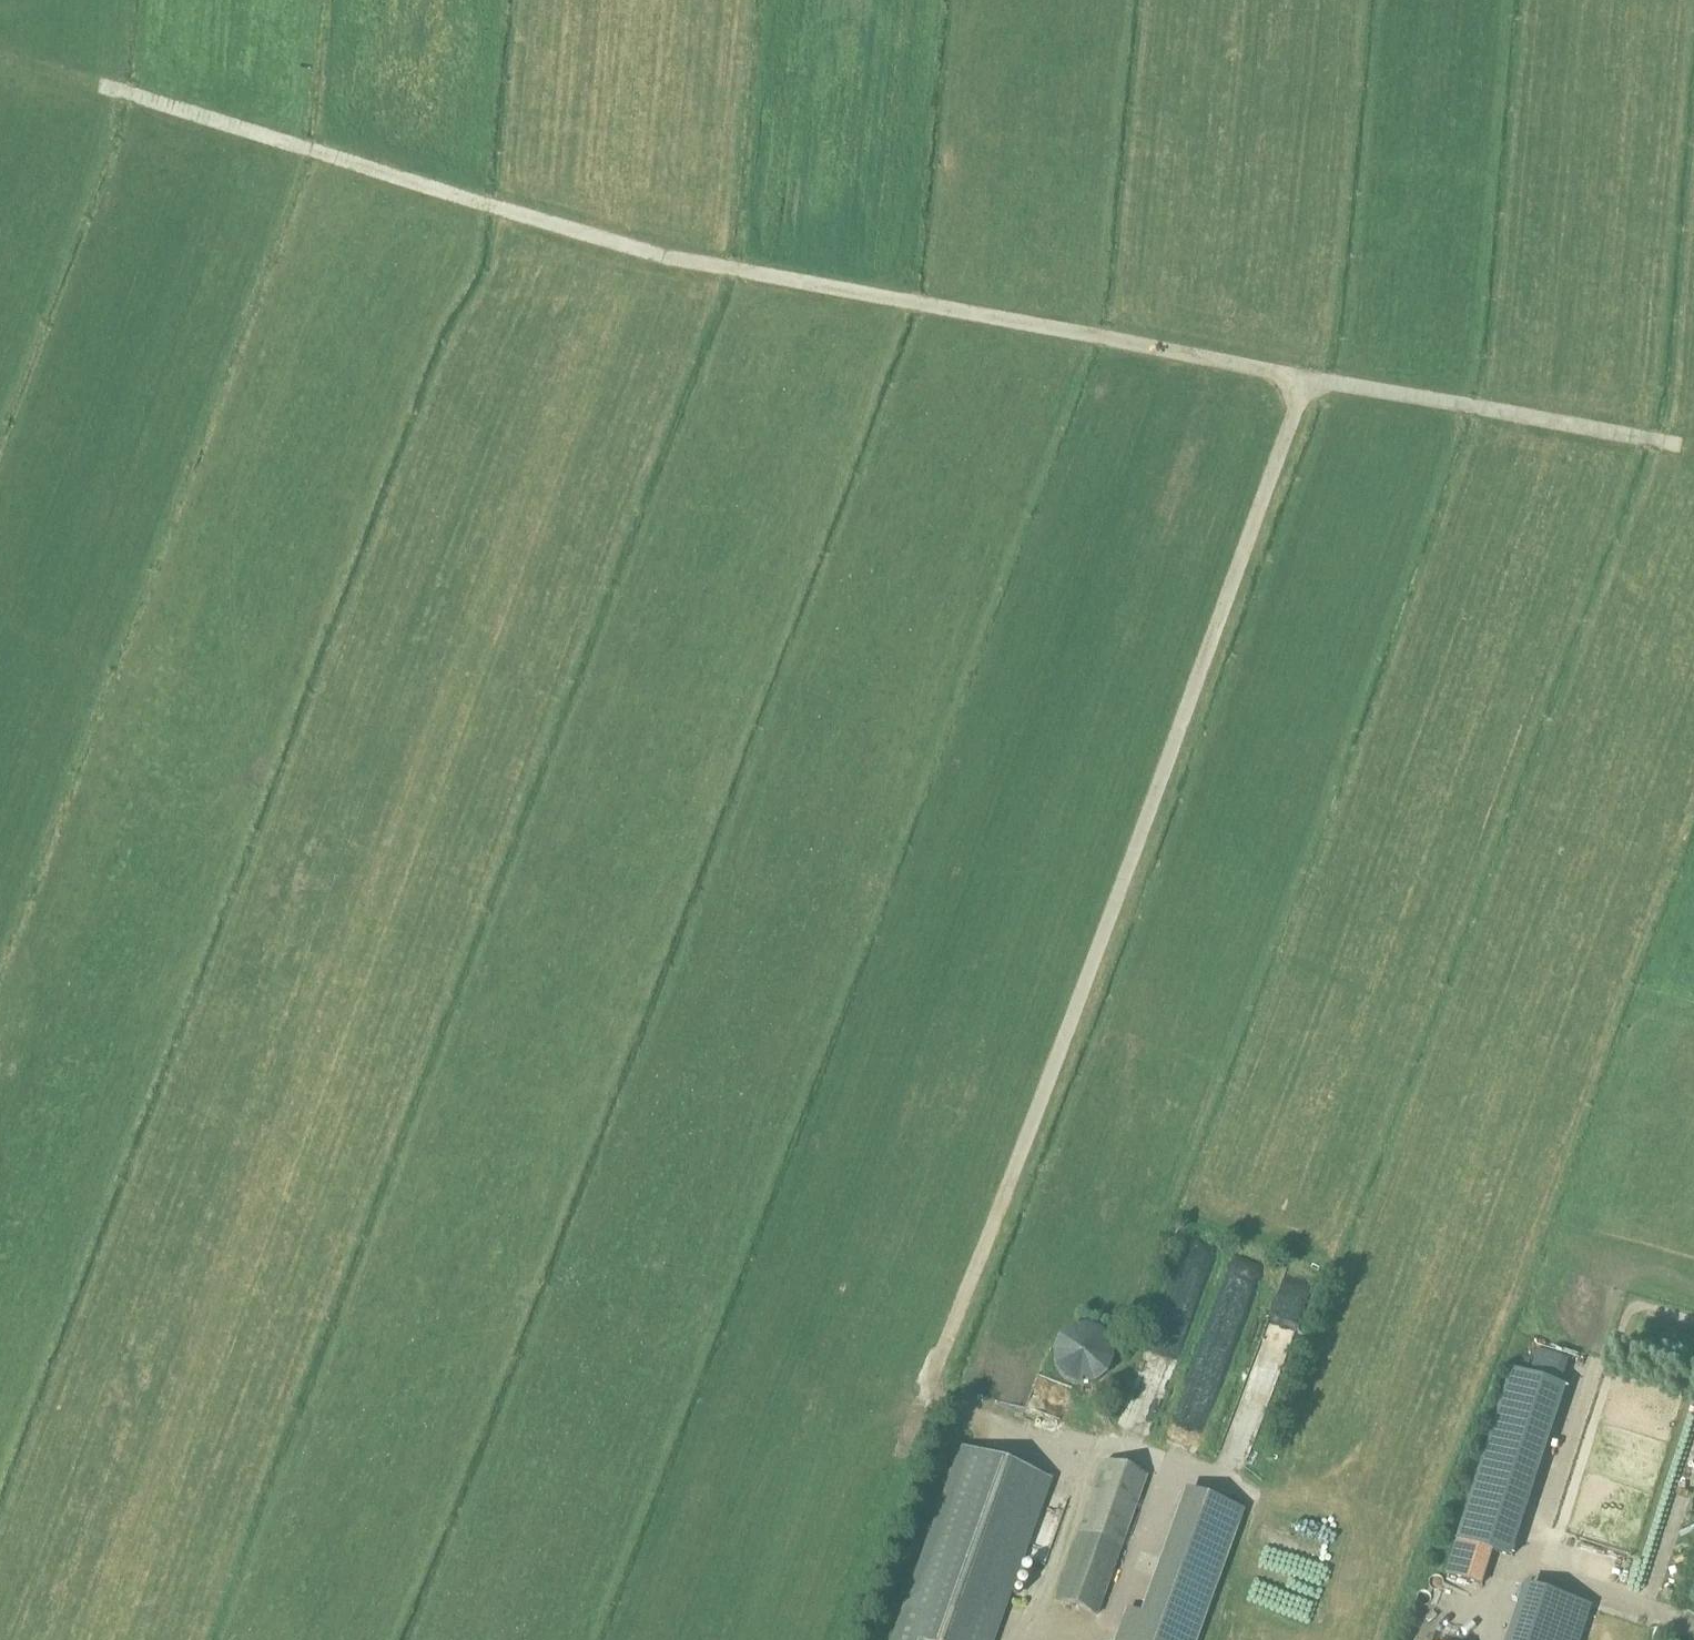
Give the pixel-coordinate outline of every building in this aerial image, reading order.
[(1064,1343),(1057,1358),(1058,1366),(1061,1374),(1071,1386),(1085,1392),(1100,1390),(1113,1381),(1119,1366),(1117,1350),(1108,1337),(1092,1332),(1077,1334),(1064,1343)] [(1538,1351),(1530,1376),(1558,1385),(1566,1360),(1538,1351)] [(1050,1481),(961,1449),(892,1639),(992,1639),(1050,1481)] [(1055,1600),(1097,1615),(1147,1477),(1105,1462),(1055,1600)] [(1241,1512),(1191,1493),(1145,1617),(1128,1611),(1118,1639),(1194,1639),(1241,1512)] [(1589,1607),(1530,1586),(1513,1639),(1578,1639),(1589,1607)] [(1432,1639),(1466,1639),(1437,1630),(1432,1639)]
